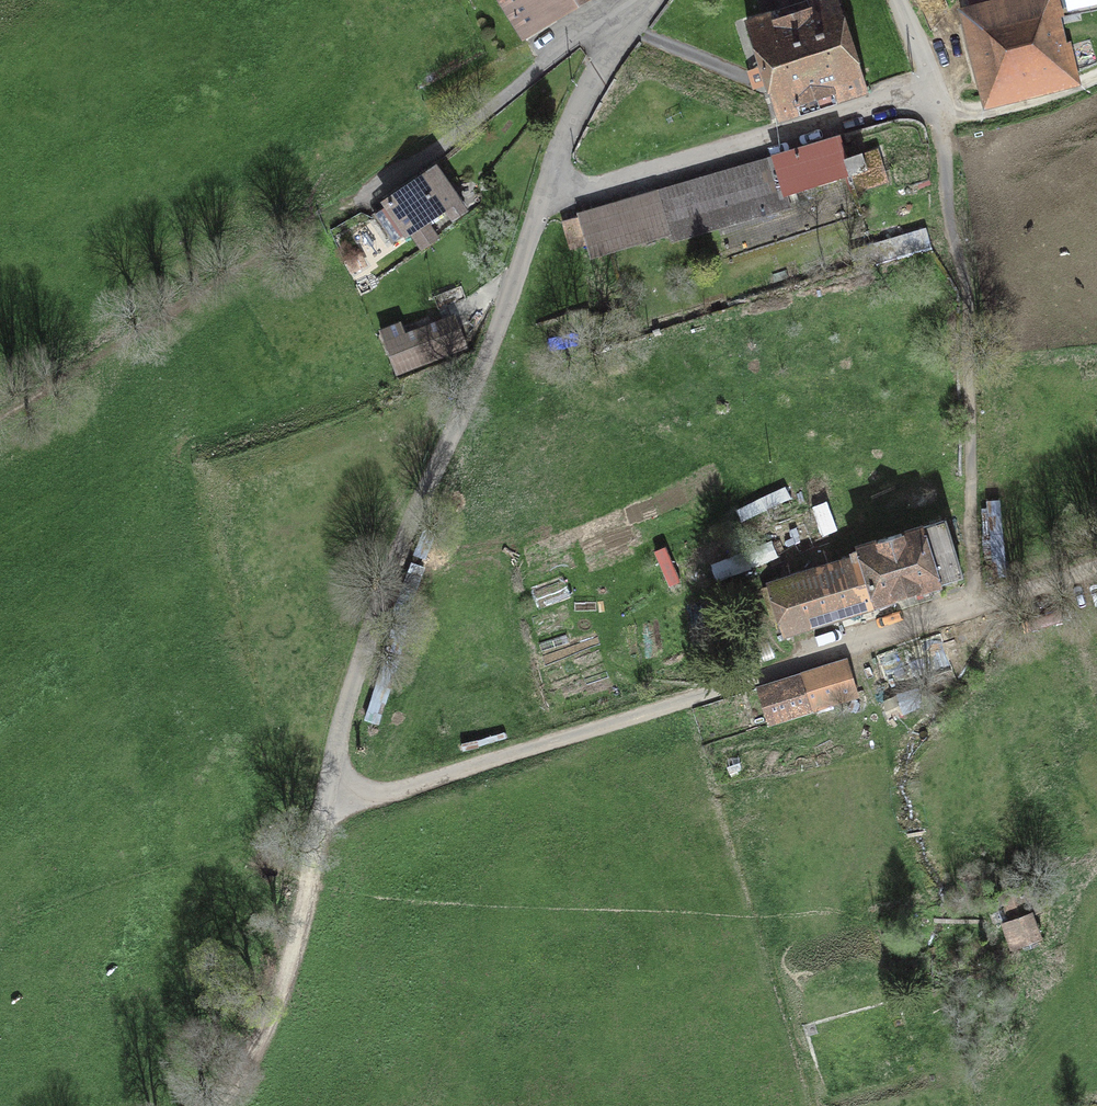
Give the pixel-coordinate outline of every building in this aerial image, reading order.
[(523,34),(578,0),(502,0),(523,34)] [(775,112),(864,83),(837,0),(836,0),(748,28),(775,112)] [(1046,0),(969,0),(991,93),(1068,74),(1048,0),(1046,0)] [(580,217),(563,222),(571,248),(587,244),(591,256),(670,232),(672,240),(791,208),(786,196),(851,176),(846,160),(839,139),(579,214),(580,217)] [(862,155),(846,160),(851,176),(857,193),(889,183),(878,151),(862,155)] [(453,217),(464,209),(435,168),(386,202),(389,207),(374,217),(393,244),(410,232),(422,249),(438,238),(426,221),(446,207),(453,217)] [(462,347),(450,318),(385,343),(397,372),(462,347)] [(858,552),(875,605),(962,577),(945,520),(857,548),(858,552)] [(788,632),(875,605),(858,552),(853,554),(855,560),(774,585),(788,632)] [(889,692),(953,670),(940,634),(877,656),(889,692)] [(854,695),(844,661),(803,674),(813,708),(854,695)] [(1039,939),(1023,892),(1003,899),(1013,929),(1006,932),(1012,949),(1039,939)]
